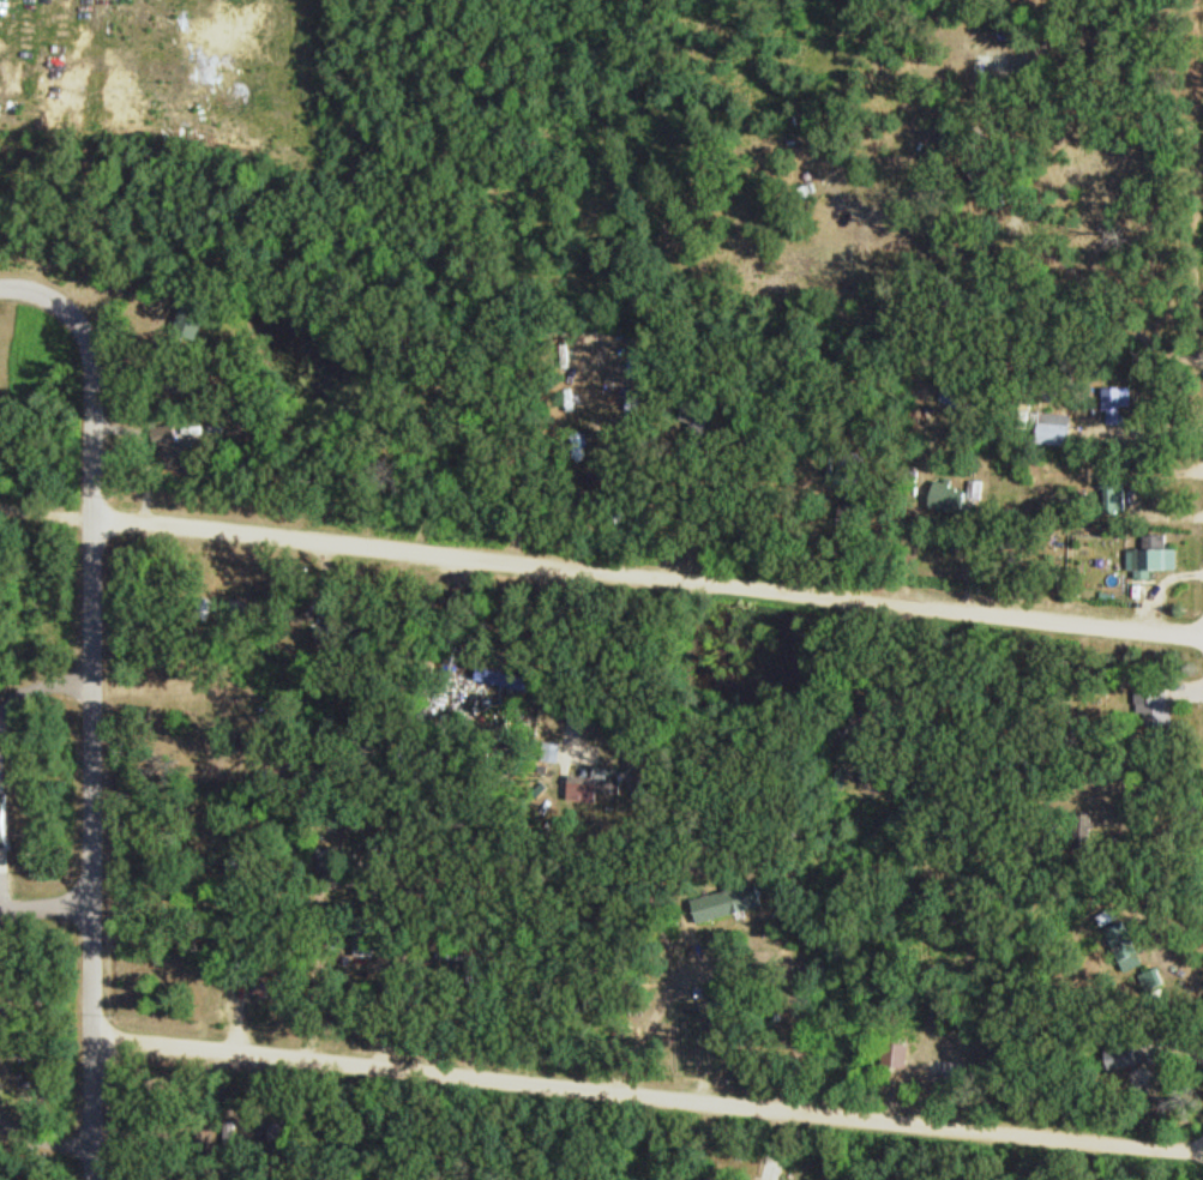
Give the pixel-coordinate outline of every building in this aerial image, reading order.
[(1023,53),(972,54),(973,77),(1024,77),(1023,53)] [(204,339),(217,294),(191,287),(178,333),(204,339)] [(958,405),(965,390),(951,383),(944,399),(958,405)] [(1106,422),(1130,423),(1130,408),(1134,408),(1135,386),(1107,385),(1106,422)] [(1076,412),(1043,412),(1043,443),(1076,443),(1076,412)] [(936,480),(931,507),(970,515),(974,498),(983,499),(986,480),(970,477),(968,486),(936,480)] [(769,907),(766,883),(696,895),(700,919),(769,907)] [(1145,965),(1133,920),(1110,925),(1122,971),(1145,965)] [(380,954),(380,923),(360,923),(360,954),(380,954)] [(910,1040),(883,1040),(883,1064),(910,1064),(910,1040)] [(980,1082),(980,1069),(928,1069),(928,1082),(980,1082)] [(733,1174),(710,1168),(707,1179),(731,1179),(733,1174)]
